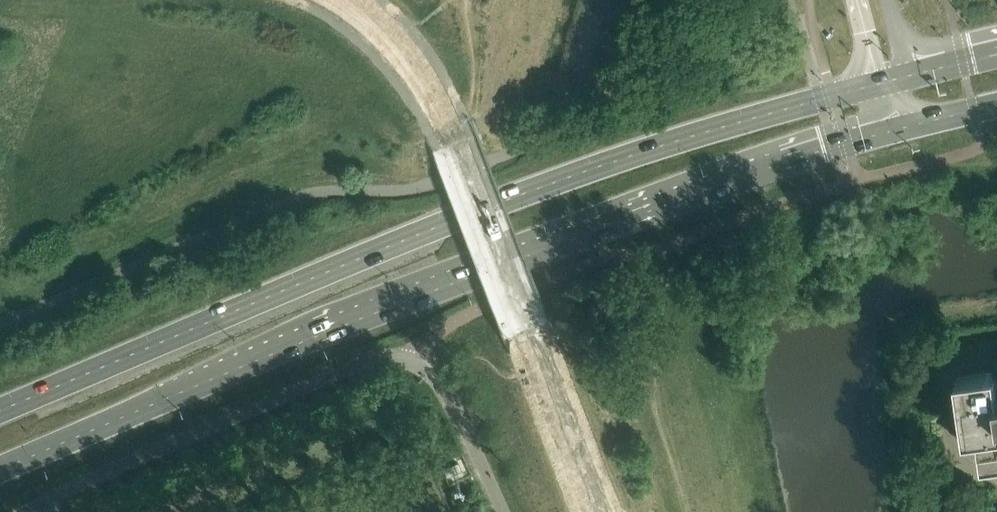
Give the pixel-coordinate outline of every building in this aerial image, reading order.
[(996,369),(963,373),(972,433),(979,432),(983,456),(996,454),(996,378),(996,369)]
